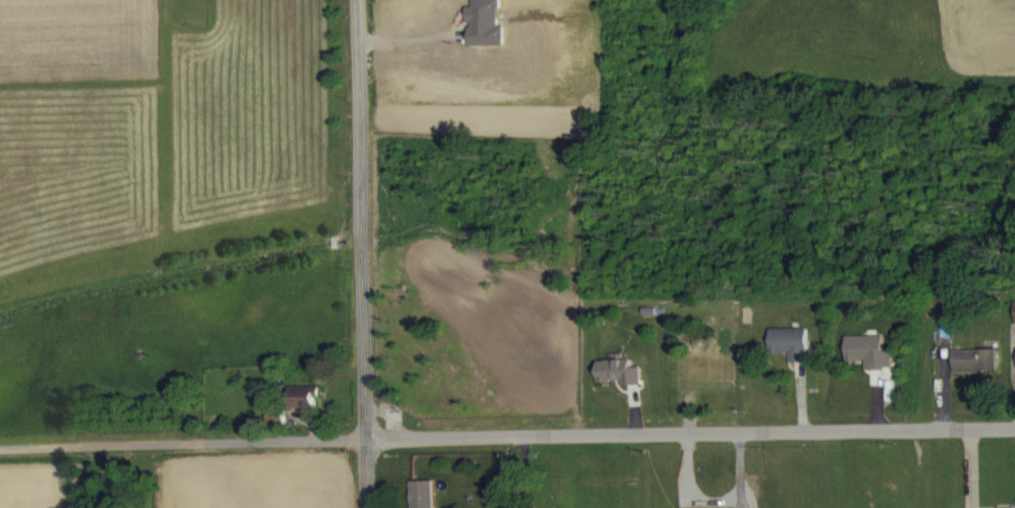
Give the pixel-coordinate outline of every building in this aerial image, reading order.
[(789,374),(809,373),(808,339),(769,340),(770,364),(789,363),(789,374)] [(846,372),(865,372),(865,381),(892,380),(891,362),(883,362),(883,346),(846,347),(846,372)] [(998,383),(998,360),(950,361),(951,383),(998,383)] [(597,393),(622,392),(622,397),(641,396),(640,378),(631,379),(630,370),(596,372),(597,393)] [(288,419),(314,418),(314,409),(320,408),(320,397),(288,398),(288,419)] [(411,492),(411,507),(433,507),(433,491),(411,492)]
